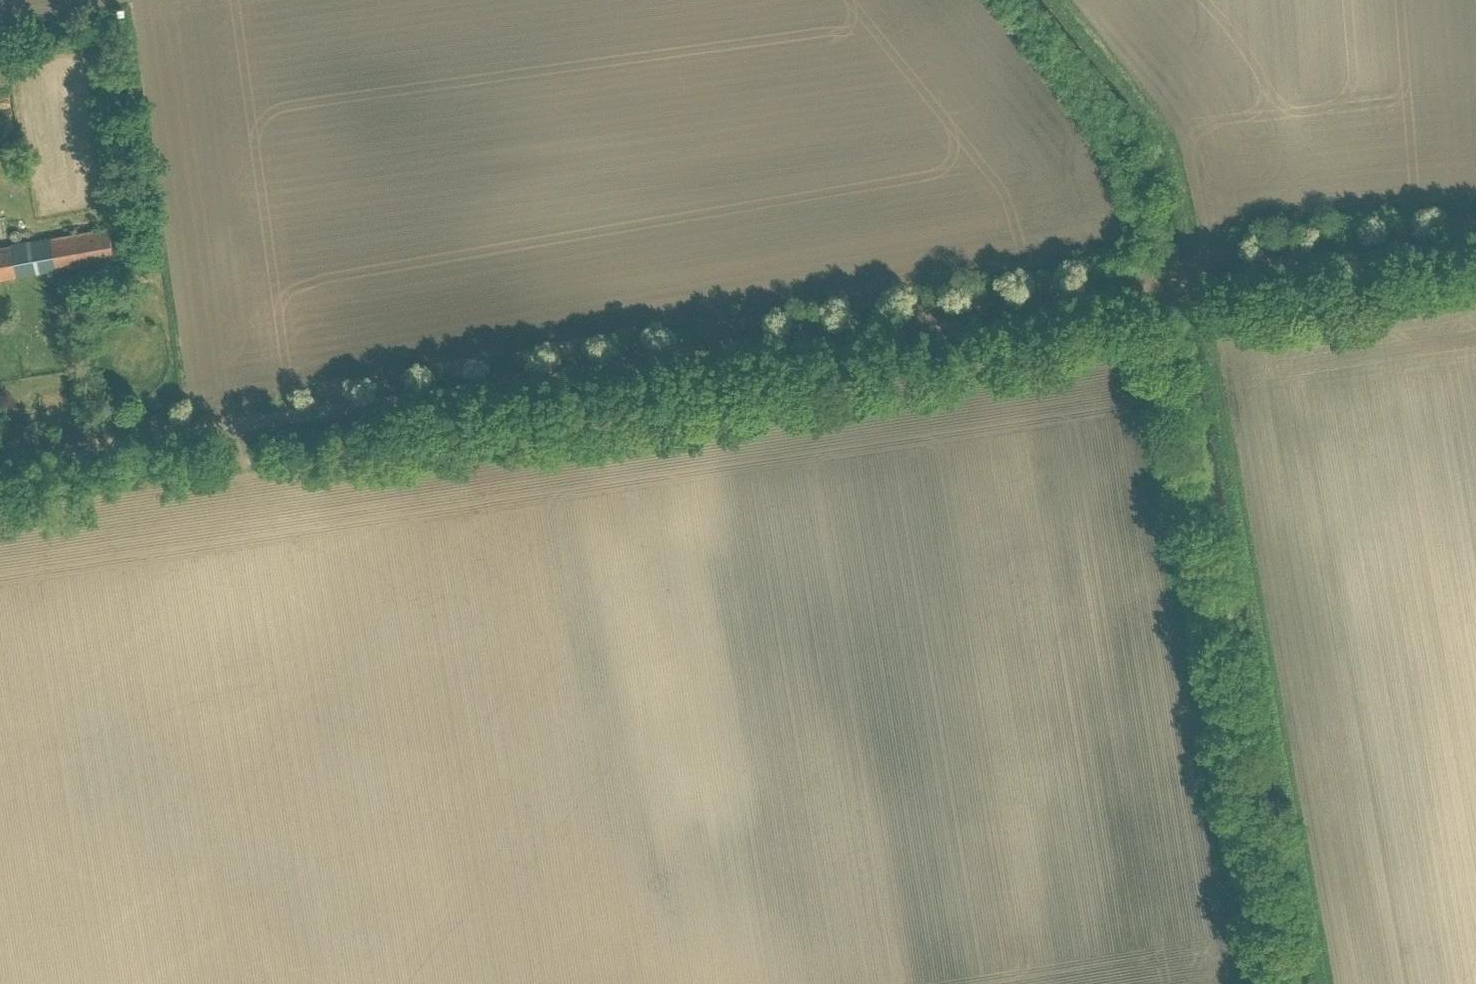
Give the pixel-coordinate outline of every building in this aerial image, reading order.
[(118,260),(112,223),(0,243),(0,281),(118,260)]
